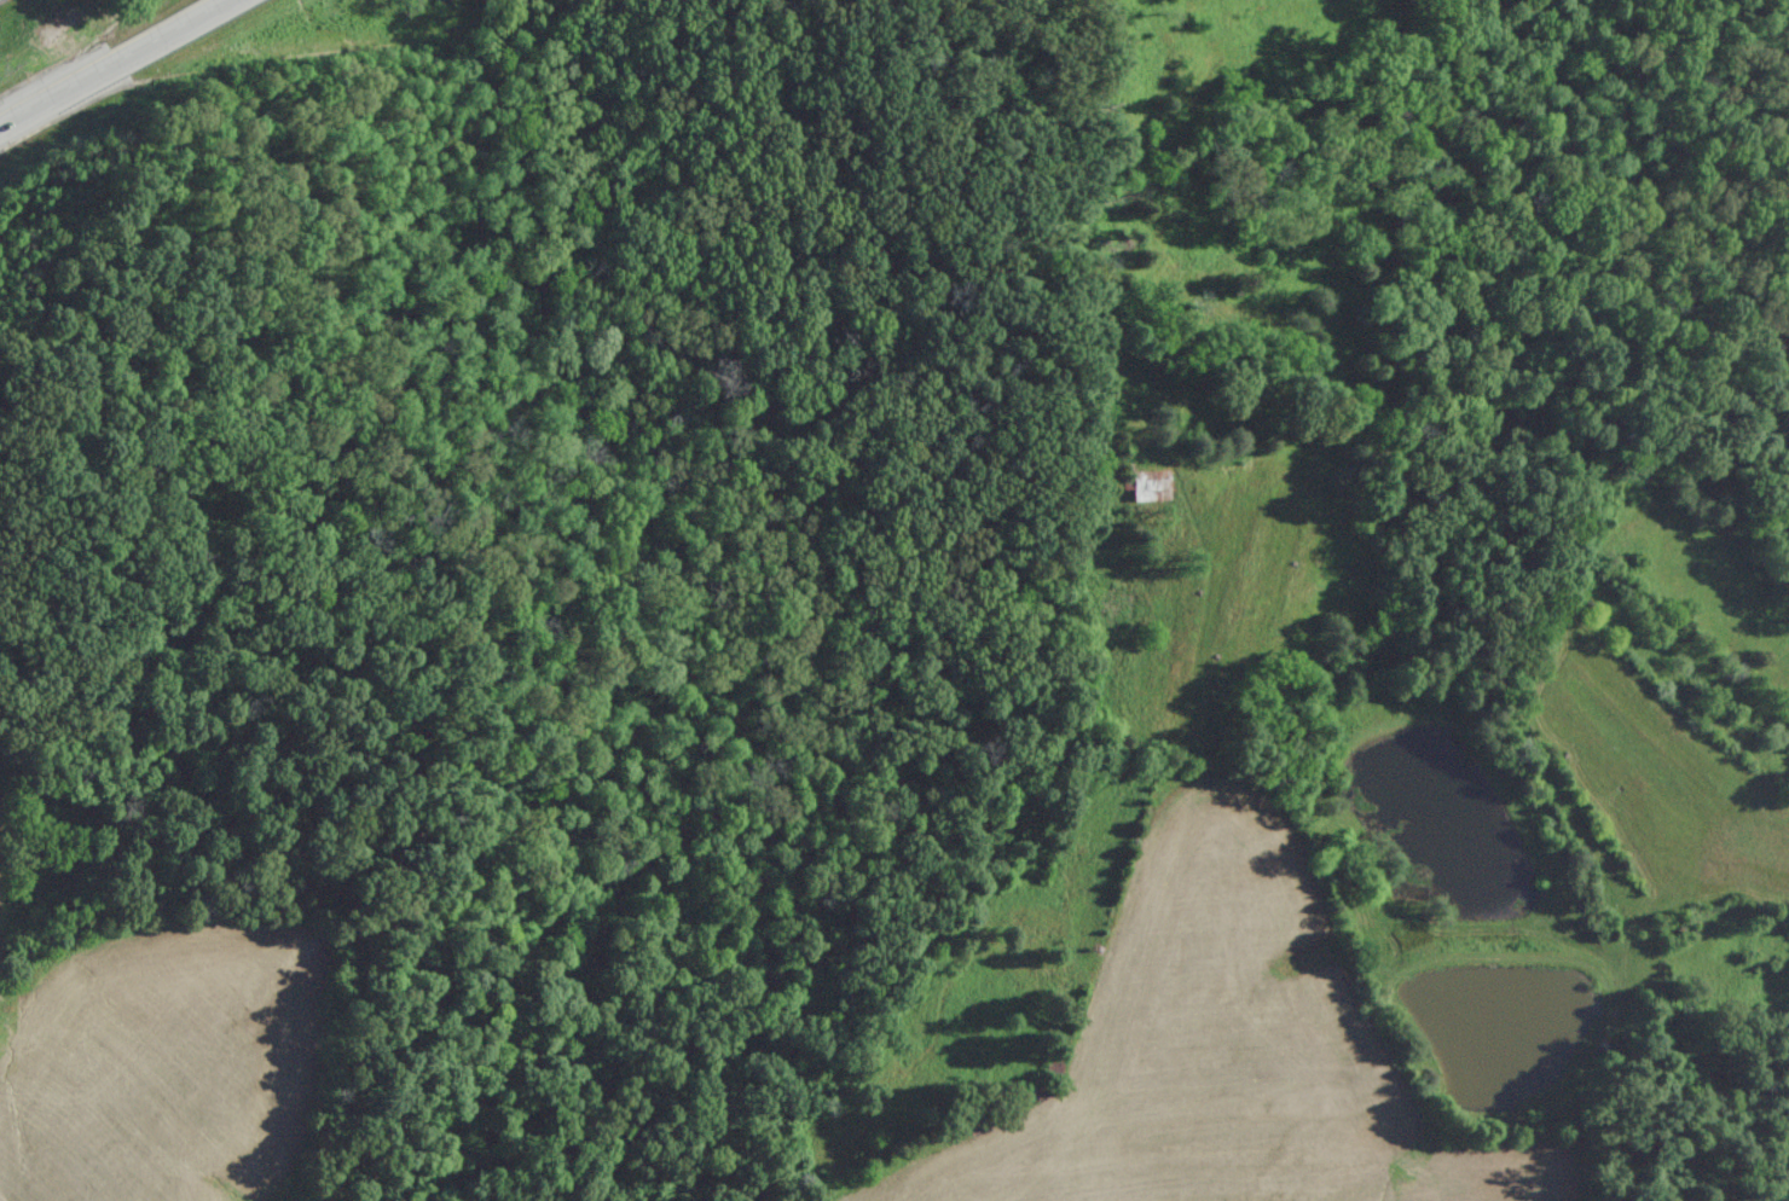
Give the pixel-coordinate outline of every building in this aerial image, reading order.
[(1169,473),(1134,473),(1134,503),(1169,503),(1169,473)] [(1060,1080),(1061,1063),(1045,1062),(1044,1079),(1060,1080)]
